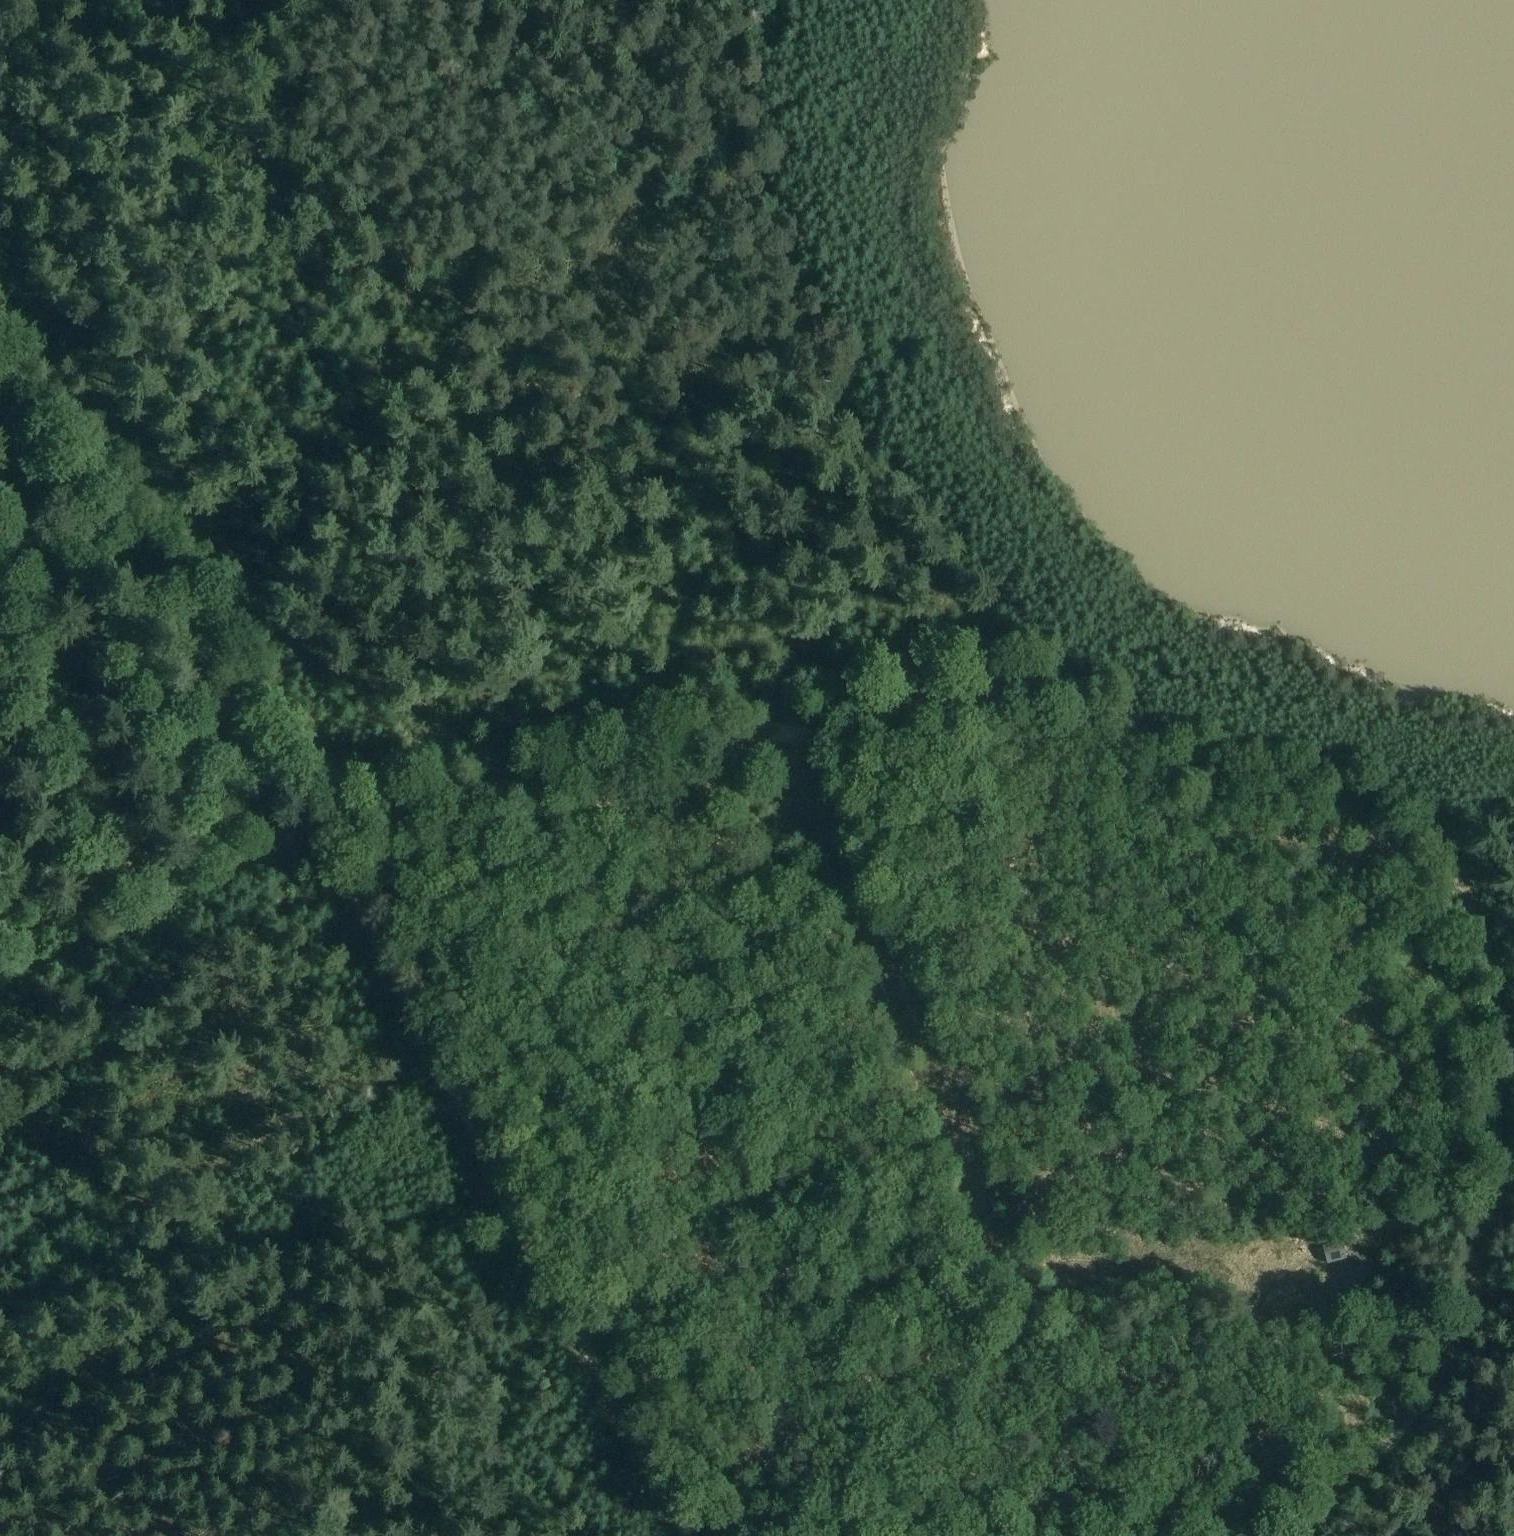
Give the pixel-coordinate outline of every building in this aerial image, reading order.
[(1323,1247),(1328,1264),(1348,1259),(1343,1241),(1323,1247)]
